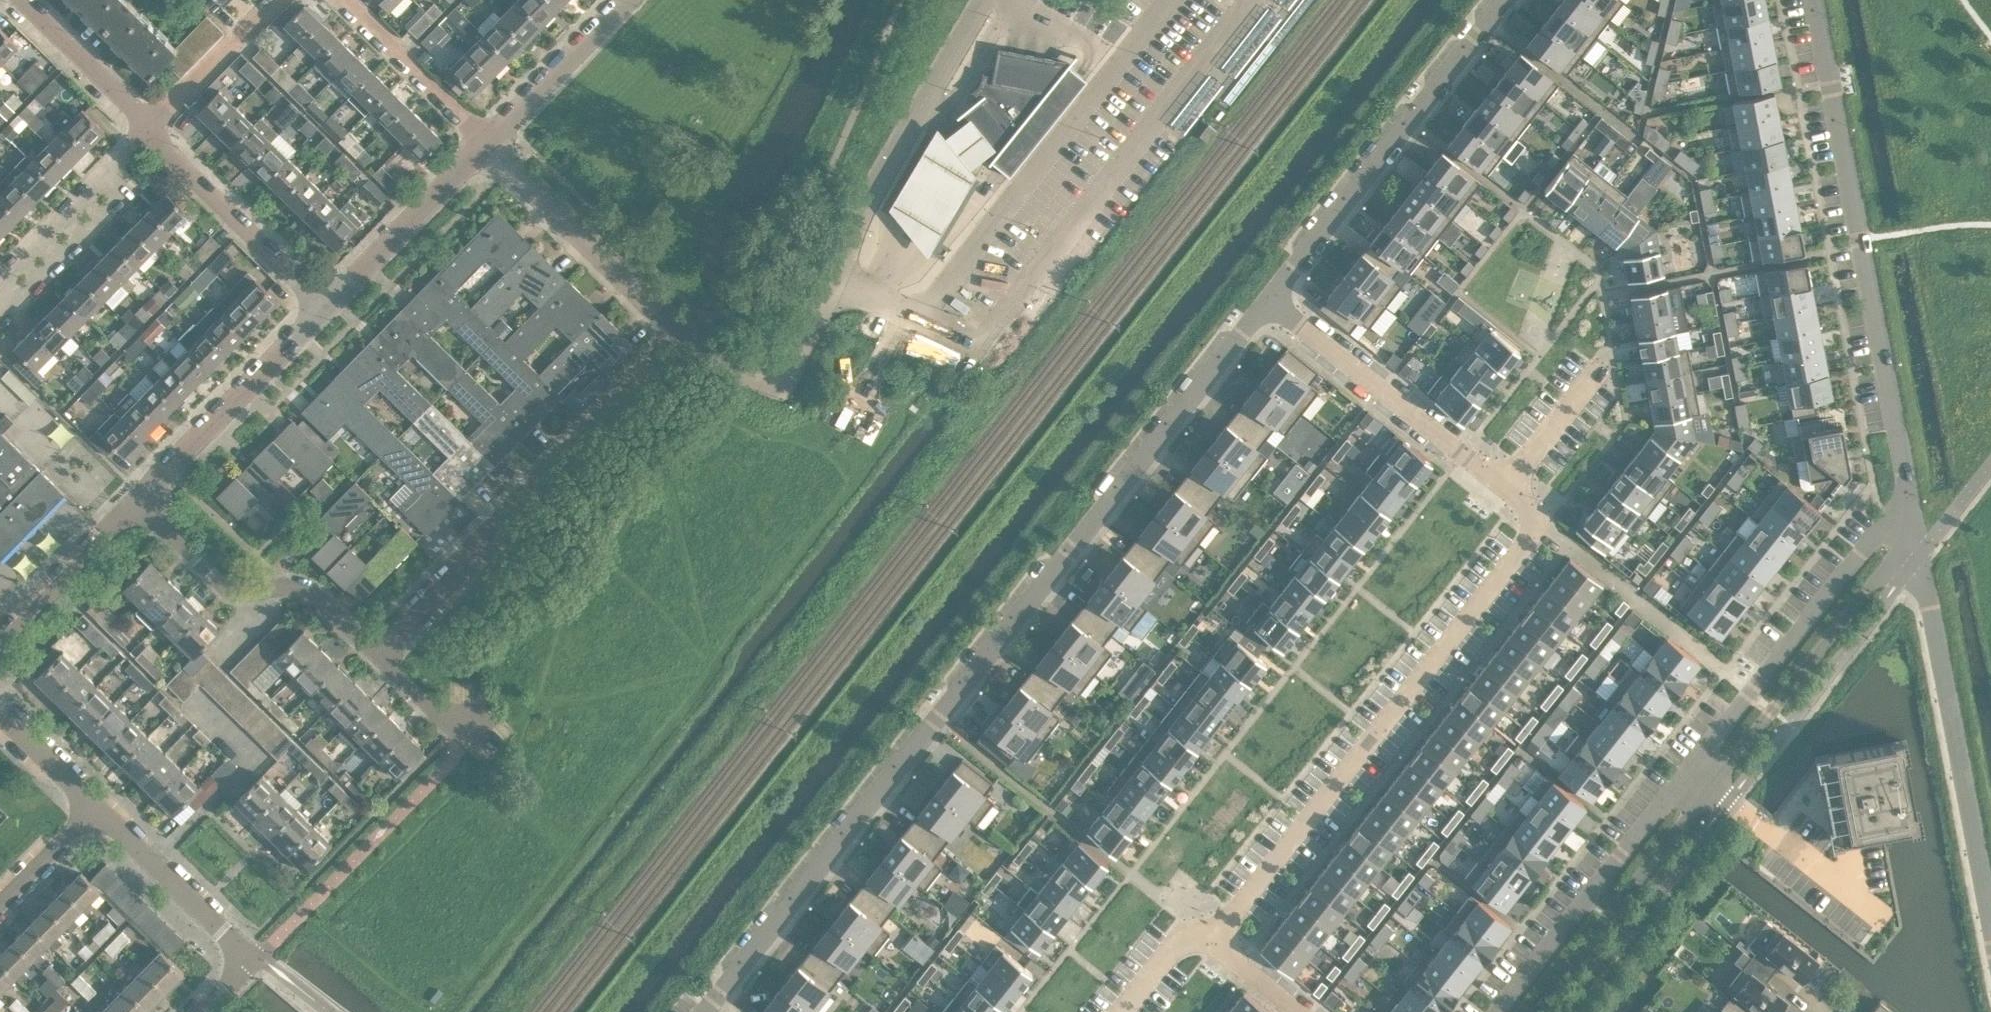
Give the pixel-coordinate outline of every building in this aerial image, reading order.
[(102,30),(129,3),(126,0),(71,0),(102,30)] [(388,9),(398,0),(379,0),(388,9)] [(542,24),(517,0),(515,0),(499,16),(525,42),(542,24)] [(558,7),(551,0),(517,0),(542,24),(558,7)] [(1223,98),(1231,104),(1312,0),(1299,0),(1223,98)] [(1584,0),(1561,0),(1556,7),(1595,37),(1609,20),(1584,0)] [(1621,0),(1584,0),(1609,20),(1623,2),(1621,0)] [(1712,3),(1716,25),(1767,16),(1764,0),(1727,0),(1712,3)] [(433,20),(442,11),(433,2),(424,11),(433,20)] [(1664,15),(1667,3),(1659,2),(1657,13),(1664,15)] [(129,3),(102,30),(149,77),(164,61),(173,52),(176,49),(174,47),(164,37),(163,39),(156,32),(157,31),(129,3)] [(302,41),(321,21),(320,20),(320,17),(315,12),(312,12),(304,4),(296,13),(290,7),(272,25),(280,33),(287,27),(302,41)] [(1236,76),(1281,16),(1267,5),(1221,65),(1236,76)] [(455,23),(463,15),(455,6),(446,15),(455,23)] [(1595,37),(1556,7),(1542,25),(1580,55),(1595,37)] [(519,48),(525,42),(499,16),(499,17),(493,10),(476,27),(508,59),(510,56),(512,57),(520,49),(519,48)] [(416,37),(433,20),(424,11),(408,28),(416,37)] [(197,24),(214,41),(223,32),(206,15),(197,24)] [(476,27),(463,15),(455,23),(469,38),(472,35),(476,40),(466,51),(491,76),(508,59),(476,27)] [(1767,16),(1716,25),(1720,48),(1771,38),(1767,16)] [(1679,32),(1681,21),(1670,18),(1667,30),(1679,32)] [(319,58),(338,38),(321,21),(302,41),(319,58)] [(437,42),(446,32),(438,23),(421,41),(429,49),(437,42)] [(206,50),(214,41),(197,24),(189,33),(206,50)] [(1566,74),(1580,55),(1542,25),(1527,43),(1566,74)] [(1,63),(18,46),(0,28),(0,62),(1,63)] [(1676,44),(1679,32),(1667,30),(1664,41),(1676,44)] [(446,32),(437,42),(441,46),(450,36),(446,32)] [(206,50),(189,33),(180,42),(197,58),(206,50)] [(331,80),(355,55),(338,38),(319,58),(314,63),(331,80)] [(1771,38),(1720,48),(1725,70),(1775,60),(1771,38)] [(1655,52),(1658,41),(1651,39),(1648,50),(1655,52)] [(173,52),(189,67),(197,58),(180,42),(174,47),(176,49),(173,52)] [(1000,169),(1008,175),(1009,176),(1087,80),(1085,79),(1085,80),(1068,66),(1076,56),(1075,55),(1068,64),(1056,62),(1057,58),(1055,58),(1055,61),(999,50),(999,48),(997,47),(992,76),(983,74),(983,72),(982,72),(981,74),(981,76),(981,79),(980,81),(979,83),(977,85),(976,87),(974,88),(972,90),(970,91),(971,92),(973,91),(979,99),(956,116),(957,118),(960,116),(968,127),(989,152),(987,154),(988,155),(990,154),(993,157),(988,163),(989,164),(991,161),(1000,169)] [(270,73),(278,65),(261,48),(253,57),(270,73)] [(1652,64),(1655,52),(1648,50),(1645,62),(1652,64)] [(491,76),(466,51),(449,68),(452,71),(444,79),(458,92),(466,85),(475,93),(491,76)] [(173,52),(164,61),(180,76),(189,67),(173,52)] [(1505,71),(1544,102),(1558,84),(1519,53),(1505,71)] [(347,97),(373,72),(355,55),(331,80),(330,80),(347,97)] [(257,86),(265,77),(247,60),(239,69),(257,86)] [(1775,60),(1725,70),(1729,93),(1780,84),(1775,60)] [(30,92),(48,75),(35,62),(17,79),(30,92)] [(287,90),(296,82),(278,65),(270,73),(287,90)] [(1667,81),(1670,70),(1658,67),(1655,78),(1667,81)] [(1490,89),(1529,120),(1544,102),(1505,71),(1490,89)] [(370,108),(390,88),(373,72),(347,97),(365,114),(370,108)] [(1184,132),(1223,83),(1209,72),(1170,122),(1184,132)] [(1664,93),(1667,81),(1655,78),(1652,90),(1664,93)] [(44,105),(61,88),(52,79),(35,96),(44,105)] [(304,107),(313,98),(296,82),(287,90),(304,107)] [(274,103),(282,94),(273,85),(264,94),(274,103)] [(387,125),(407,105),(390,88),(370,108),(387,125)] [(1643,101),(1646,90),(1638,88),(1636,99),(1643,101)] [(1476,107),(1515,138),(1529,120),(1490,89),(1476,107)] [(214,129),(236,106),(218,90),(197,112),(214,129)] [(14,109),(22,101),(13,92),(5,101),(14,109)] [(1727,125),(1727,126),(1778,116),(1773,93),(1732,101),(1736,123),(1727,125)] [(321,124),(330,115),(313,98),(304,107),(321,124)] [(1640,112),(1643,101),(1636,99),(1633,111),(1640,112)] [(0,106),(0,112),(6,118),(14,109),(5,101),(0,106)] [(291,120),(300,111),(290,102),(282,111),(291,120)] [(27,122),(36,114),(27,105),(18,114),(27,122)] [(407,105),(387,125),(405,142),(424,122),(407,105)] [(231,146),(253,124),(236,106),(214,129),(231,146)] [(59,117),(66,124),(88,146),(105,129),(83,107),(73,117),(66,110),(59,117)] [(1462,125),(1501,156),(1515,138),(1476,107),(1462,125)] [(27,122),(18,114),(1,131),(10,140),(19,131),(17,129),(25,121),(27,122)] [(338,140),(347,132),(330,115),(321,124),(338,140)] [(249,163),(271,141),(278,133),(261,116),(253,124),(231,146),(238,153),(236,155),(246,165),(249,163)] [(1782,139),(1778,116),(1727,126),(1731,148),(1782,139)] [(1580,131),(1588,122),(1581,117),(1574,126),(1580,131)] [(308,137),(317,128),(308,119),(299,128),(308,137)] [(424,122),(405,142),(422,159),(441,139),(424,122)] [(49,142),(71,164),(88,146),(66,124),(49,142)] [(1207,142),(1215,131),(1208,125),(1199,136),(1207,142)] [(1447,143),(1486,174),(1501,156),(1462,125),(1447,143)] [(1615,139),(1620,132),(1611,125),(1606,131),(1615,139)] [(1573,141),(1580,131),(1574,126),(1567,136),(1573,141)] [(937,134),(889,217),(926,271),(980,183),(974,177),(989,164),(988,163),(993,157),(990,154),(988,155),(987,154),(989,152),(968,127),(945,144),(937,134)] [(1654,144),(1661,134),(1652,127),(1645,136),(1654,144)] [(347,132),(338,140),(347,149),(355,140),(347,132)] [(1625,146),(1630,140),(1620,132),(1615,139),(1625,146)] [(325,153),(334,144),(325,135),(316,144),(325,153)] [(1786,161),(1782,139),(1731,148),(1732,149),(1741,147),(1745,169),(1786,161)] [(249,163),(266,180),(288,158),(271,141),(249,163)] [(25,155),(53,182),(71,164),(49,142),(37,154),(32,148),(25,155)] [(1653,161),(1658,154),(1648,147),(1643,153),(1653,161)] [(355,157),(364,165),(372,157),(364,148),(355,157)] [(1682,166),(1689,156),(1680,149),(1673,158),(1682,166)] [(343,170),(351,161),(342,152),(333,161),(343,170)] [(1426,170),(1465,201),(1480,182),(1441,152),(1426,170)] [(1563,204),(1592,168),(1572,152),(1544,189),(1563,204)] [(1552,166),(1559,157),(1553,152),(1545,161),(1552,166)] [(1662,168),(1667,162),(1658,154),(1653,161),(1662,168)] [(9,171),(37,199),(53,182),(25,155),(9,171)] [(1691,173),(1699,164),(1689,156),(1682,166),(1691,173)] [(288,158),(266,180),(284,197),(305,175),(288,158)] [(352,179),(360,170),(351,161),(343,170),(352,179)] [(1745,169),(1749,190),(1740,192),(1740,193),(1791,183),(1786,161),(1745,169)] [(390,191),(398,182),(381,165),(372,174),(390,191)] [(1580,218),(1609,181),(1592,168),(1563,204),(1580,218)] [(1412,188),(1451,219),(1465,201),(1426,170),(1412,188)] [(1538,184),(1545,175),(1538,170),(1531,179),(1538,184)] [(20,216),(37,199),(9,171),(0,180),(0,197),(20,216)] [(301,214),(323,192),(305,175),(284,197),(301,214)] [(377,204),(386,196),(368,178),(359,187),(377,204)] [(1597,231),(1626,195),(1609,181),(1580,218),(1597,231)] [(1740,193),(1744,216),(1795,206),(1791,183),(1740,193)] [(176,184),(168,193),(194,219),(203,210),(176,184)] [(1701,201),(1711,199),(1709,187),(1699,189),(1701,201)] [(1398,206),(1437,237),(1451,219),(1412,188),(1398,206)] [(1523,202),(1531,193),(1524,188),(1517,197),(1523,202)] [(166,191),(149,209),(171,230),(188,213),(166,191)] [(318,231),(340,209),(323,192),(301,214),(318,231)] [(1654,229),(1621,203),(1627,195),(1626,195),(1597,231),(1620,250),(1621,250),(1654,229)] [(20,216),(0,197),(0,231),(3,234),(20,216)] [(1703,212),(1714,210),(1711,199),(1701,201),(1703,212)] [(336,248),(357,226),(361,221),(352,212),(357,207),(349,200),(340,209),(318,231),(336,248)] [(1384,224),(1423,255),(1437,237),(1398,206),(1384,224)] [(1744,216),(1754,214),(1758,235),(1748,237),(1749,238),(1799,228),(1795,206),(1744,216)] [(1508,221),(1516,212),(1509,207),(1502,216),(1508,221)] [(1691,222),(1699,220),(1696,208),(1688,210),(1691,222)] [(132,226),(154,248),(162,255),(169,248),(161,241),(171,230),(149,209),(132,226)] [(515,228),(497,210),(436,273),(454,291),(492,253),(502,263),(499,266),(504,272),(529,247),(513,231),(515,228)] [(1442,235),(1451,242),(1462,226),(1453,219),(1442,235)] [(1370,242),(1409,273),(1423,255),(1384,224),(1370,242)] [(1494,239),(1502,230),(1495,225),(1488,234),(1494,239)] [(115,243),(137,265),(154,248),(132,226),(115,243)] [(1799,228),(1749,238),(1753,260),(1803,250),(1799,228)] [(1627,281),(1663,274),(1654,230),(1654,229),(1621,250),(1627,281)] [(1709,245),(1721,243),(1719,232),(1707,234),(1709,245)] [(202,261),(219,244),(210,235),(193,252),(202,261)] [(1401,267),(1408,273),(1409,273),(1370,242),(1369,242),(1375,247),(1366,257),(1361,253),(1344,274),(1385,307),(1402,285),(1392,278),(1401,267)] [(137,265),(115,243),(98,260),(121,282),(129,290),(136,283),(128,275),(137,265)] [(1480,257),(1487,248),(1481,243),(1474,252),(1480,257)] [(1712,257),(1723,255),(1721,243),(1709,245),(1712,257)] [(531,244),(529,247),(504,272),(470,306),(489,325),(526,286),(536,296),(533,300),(539,305),(563,280),(547,264),(550,262),(531,244)] [(216,274),(233,257),(224,248),(207,266),(216,274)] [(81,278),(104,300),(121,282),(98,260),(81,278)] [(185,279),(194,270),(185,261),(176,270),(185,279)] [(1466,275),(1473,266),(1467,261),(1460,270),(1466,275)] [(1806,261),(1755,271),(1759,294),(1810,284),(1806,261)] [(418,291),(421,294),(405,310),(430,335),(436,328),(432,325),(442,315),(482,354),(500,335),(489,325),(470,306),(454,291),(436,273),(418,291)] [(199,292),(207,283),(198,274),(190,283),(199,292)] [(1358,321),(1368,328),(1385,307),(1344,274),(1327,296),(1332,300),(1324,311),(1318,307),(1318,308),(1349,332),(1358,321)] [(563,280),(539,305),(514,330),(506,339),(504,340),(523,358),(560,320),(569,329),(566,332),(573,339),(598,314),(581,298),(584,295),(566,277),(563,280)] [(64,295),(87,317),(104,300),(81,278),(64,295)] [(168,296),(177,287),(168,278),(160,287),(168,296)] [(255,278),(238,296),(260,317),(277,300),(255,278)] [(1452,293),(1459,284),(1453,279),(1445,288),(1452,293)] [(1810,284),(1759,294),(1764,316),(1814,307),(1810,284)] [(1634,317),(1670,310),(1666,288),(1629,295),(1634,317)] [(1720,301),(1730,299),(1728,288),(1718,290),(1720,301)] [(243,335),(260,317),(238,296),(231,289),(214,306),(243,335)] [(1706,303),(1714,302),(1712,290),(1704,291),(1706,303)] [(182,309),(191,300),(181,291),(173,300),(182,309)] [(47,312),(70,334),(87,317),(64,295),(47,312)] [(152,313),(160,304),(151,295),(143,304),(152,313)] [(1456,310),(1464,301),(1458,296),(1450,306),(1456,310)] [(1708,315),(1716,313),(1714,302),(1706,303),(1708,315)] [(196,322),(204,330),(226,352),(234,345),(235,346),(244,337),(242,336),(243,335),(214,306),(213,305),(196,322)] [(135,330),(143,321),(129,307),(120,316),(135,330)] [(384,325),(387,328),(371,344),(396,369),(402,363),(399,359),(409,349),(448,388),(466,370),(430,335),(405,310),(402,307),(384,325)] [(1814,307),(1764,316),(1764,317),(1773,315),(1777,337),(1818,329),(1814,307)] [(165,326),(174,317),(165,308),(156,317),(165,326)] [(1638,338),(1674,331),(1670,310),(1634,317),(1638,338)] [(1724,324),(1734,322),(1732,310),(1722,312),(1724,324)] [(601,367),(608,373),(635,345),(632,347),(616,332),(619,329),(600,311),(598,314),(573,339),(539,374),(557,392),(594,354),(605,364),(601,367)] [(30,330),(53,352),(60,359),(67,351),(60,344),(70,334),(47,312),(30,330)] [(493,326),(506,339),(514,330),(502,317),(493,326)] [(196,322),(179,339),(188,348),(187,348),(209,369),(217,362),(218,363),(227,354),(225,353),(226,352),(204,330),(196,322)] [(1429,336),(1436,327),(1430,322),(1422,331),(1429,336)] [(1466,342),(1503,370),(1519,351),(1482,322),(1466,342)] [(1727,335),(1736,333),(1734,322),(1724,324),(1727,335)] [(148,343),(157,334),(148,325),(139,334),(148,343)] [(1777,337),(1782,359),(1823,351),(1818,329),(1777,337)] [(15,365),(33,383),(41,374),(36,369),(53,352),(30,330),(13,347),(23,356),(15,365)] [(118,348),(127,339),(118,330),(109,339),(118,348)] [(1714,343),(1722,342),(1720,330),(1712,331),(1714,343)] [(1421,345),(1429,336),(1422,331),(1415,340),(1421,345)] [(1641,357),(1687,349),(1687,347),(1677,349),(1674,331),(1638,338),(1641,357)] [(541,412),(544,414),(561,396),(557,392),(539,374),(523,358),(504,340),(500,335),(482,354),(519,390),(509,400),(506,397),(499,403),(525,428),(541,412)] [(351,360),(353,362),(338,378),(362,403),(369,397),(365,394),(375,384),(415,422),(432,404),(396,369),(371,344),(369,341),(351,360)] [(1503,370),(1466,342),(1455,357),(1491,386),(1503,370)] [(1716,355),(1724,354),(1722,342),(1714,343),(1716,355)] [(131,361),(140,352),(131,343),(122,352),(131,361)] [(101,365),(110,356),(101,347),(92,356),(101,365)] [(1277,359),(1260,380),(1301,413),(1318,391),(1308,384),(1318,372),(1286,347),(1286,348),(1291,352),(1283,363),(1277,359)] [(208,370),(209,369),(187,348),(178,357),(170,349),(162,357),(192,387),(200,379),(201,380),(210,372),(208,370)] [(1645,378),(1691,370),(1687,349),(1641,357),(1645,378)] [(1782,363),(1773,365),(1776,383),(1827,374),(1823,351),(1782,359),(1782,363)] [(1400,359),(1393,353),(1386,362),(1393,368),(1400,359)] [(1733,369),(1743,367),(1741,355),(1731,357),(1733,369)] [(145,374),(175,404),(192,387),(162,357),(145,374)] [(1450,379),(1442,373),(1441,374),(1478,402),(1491,386),(1455,357),(1454,357),(1462,363),(1450,379)] [(114,378),(123,369),(114,360),(105,369),(114,378)] [(1404,376),(1412,367),(1405,362),(1398,371),(1404,376)] [(84,382),(93,373),(84,364),(75,374),(84,382)] [(1735,380),(1745,378),(1743,367),(1733,369),(1735,380)] [(1,376),(12,386),(29,403),(36,395),(9,368),(1,376)] [(510,448),(528,430),(525,428),(499,403),(466,370),(448,388),(485,424),(475,434),(472,431),(466,437),(492,462),(507,446),(510,448)] [(1649,400),(1695,391),(1691,370),(1645,378),(1649,400)] [(1722,386),(1730,384),(1728,372),(1720,374),(1722,386)] [(75,391),(84,382),(75,374),(66,382),(75,391)] [(158,421),(175,404),(145,374),(128,392),(158,421)] [(1478,402),(1441,374),(1426,393),(1462,422),(1478,402)] [(1776,384),(1786,382),(1792,417),(1816,412),(1814,400),(1831,397),(1827,374),(1776,383),(1776,384)] [(301,411),(328,438),(335,431),(332,428),(342,418),(381,456),(399,439),(362,403),(338,378),(335,376),(317,394),(320,396),(304,412),(301,410),(301,411)] [(97,395),(106,386),(97,377),(88,386),(97,395)] [(1284,434),(1301,413),(1260,380),(1243,402),(1249,406),(1240,417),(1266,438),(1275,427),(1284,434)] [(1724,397),(1732,396),(1730,384),(1722,386),(1724,397)] [(89,404),(97,395),(88,386),(80,395),(89,404)] [(1694,438),(1690,415),(1699,413),(1695,391),(1649,400),(1655,429),(1655,430),(1694,438)] [(141,439),(158,421),(128,392),(118,402),(120,405),(114,411),(141,439)] [(1738,428),(1750,426),(1745,402),(1734,404),(1738,428)] [(432,404),(415,422),(452,458),(442,469),(438,465),(432,472),(458,496),(474,480),(476,483),(494,465),(492,462),(466,437),(432,404)] [(88,437),(106,455),(114,446),(124,456),(141,439),(114,411),(88,437)] [(1366,424),(1373,416),(1367,411),(1360,420),(1366,424)] [(1294,453),(1318,424),(1304,412),(1279,441),(1294,453)] [(19,537),(20,538),(21,538),(20,536),(40,515),(42,516),(43,516),(41,514),(62,493),(63,495),(64,494),(1,432),(13,421),(5,413),(0,418),(0,556),(19,537)] [(1257,449),(1266,438),(1240,417),(1231,428),(1225,424),(1209,446),(1249,478),(1266,456),(1257,449)] [(1845,449),(1841,426),(1823,429),(1821,417),(1797,421),(1800,434),(1790,435),(1795,459),(1845,449)] [(302,418),(297,424),(313,440),(319,434),(302,418)] [(255,457),(276,477),(292,461),(313,482),(334,461),(292,419),(255,457)] [(1694,438),(1655,430),(1636,453),(1673,482),(1673,481),(1666,475),(1694,438)] [(1415,481),(1431,461),(1395,433),(1379,452),(1415,481)] [(1759,449),(1763,444),(1754,437),(1750,441),(1759,449)] [(1266,438),(1257,449),(1266,456),(1275,445),(1266,438)] [(1344,452),(1351,443),(1345,438),(1338,448),(1344,452)] [(461,499),(458,496),(432,472),(399,439),(381,456),(418,493),(408,503),(405,500),(398,506),(426,534),(427,533),(424,530),(440,514),(443,517),(461,499)] [(1756,453),(1759,449),(1750,441),(1746,446),(1756,453)] [(1214,503),(1223,492),(1232,499),(1249,478),(1209,446),(1192,467),(1197,471),(1188,482),(1214,503)] [(1337,462),(1344,452),(1338,448),(1331,457),(1337,462)] [(1845,449),(1795,459),(1795,460),(1804,458),(1809,480),(1835,475),(1843,481),(1850,472),(1845,449)] [(1415,481),(1379,452),(1378,453),(1386,459),(1373,476),(1402,498),(1415,481)] [(1673,482),(1636,453),(1623,470),(1659,499),(1673,482)] [(297,498),(276,477),(255,457),(218,495),(239,515),(256,498),(277,519),(297,498)] [(1742,480),(1750,470),(1740,463),(1733,472),(1742,480)] [(1659,499),(1623,470),(1609,487),(1646,516),(1659,499)] [(1317,486),(1324,477),(1318,472),(1311,481),(1317,486)] [(1735,489),(1742,480),(1733,472),(1726,482),(1735,489)] [(1360,493),(1389,515),(1402,498),(1373,476),(1360,493)] [(322,477),(310,489),(312,491),(320,499),(321,500),(333,488),(322,477)] [(1805,529),(1819,510),(1779,478),(1764,497),(1805,529)] [(329,570),(350,549),(335,534),(371,497),(355,481),(297,539),(329,570)] [(1310,496),(1317,486),(1311,481),(1304,491),(1310,496)] [(1205,514),(1214,503),(1188,482),(1179,494),(1174,489),(1157,511),(1198,543),(1215,521),(1205,514)] [(1706,496),(1714,487),(1708,482),(1700,491),(1706,496)] [(1646,516),(1609,487),(1596,503),(1625,526),(1624,527),(1632,533),(1646,516)] [(1347,510),(1375,532),(1389,515),(1360,493),(1347,510)] [(1805,529),(1764,497),(1750,515),(1791,547),(1805,529)] [(1714,515),(1721,506),(1712,499),(1705,508),(1714,515)] [(1293,516),(1301,507),(1294,502),(1287,512),(1293,516)] [(1625,526),(1596,503),(1575,530),(1604,553),(1624,527),(1625,526)] [(1687,521),(1695,511),(1688,506),(1681,516),(1687,521)] [(1707,525),(1714,515),(1705,508),(1697,517),(1707,525)] [(1335,525),(1363,547),(1375,532),(1347,510),(1335,525)] [(1145,537),(1137,548),(1162,568),(1171,557),(1181,564),(1198,543),(1157,511),(1140,532),(1145,537)] [(1286,526),(1293,516),(1287,512),(1280,521),(1286,526)] [(1744,538),(1737,532),(1736,533),(1776,565),(1791,547),(1750,515),(1750,516),(1757,522),(1744,538)] [(1680,530),(1687,521),(1681,516),(1673,525),(1680,530)] [(1315,534),(1351,562),(1363,547),(1335,525),(1323,539),(1316,533),(1315,534)] [(418,542),(401,526),(365,563),(350,549),(329,570),(360,601),(418,542)] [(1776,565),(1736,533),(1722,551),(1762,583),(1776,565)] [(1302,551),(1338,579),(1351,562),(1315,534),(1302,551)] [(1686,551),(1693,542),(1684,535),(1677,544),(1686,551)] [(1267,550),(1274,541),(1268,536),(1260,545),(1267,550)] [(1660,554),(1668,545),(1661,540),(1654,549),(1660,554)] [(1678,560),(1686,551),(1677,544),(1669,553),(1678,560)] [(1259,560),(1267,550),(1260,545),(1253,555),(1259,560)] [(1137,600),(1162,568),(1137,548),(1128,559),(1122,555),(1105,576),(1146,608),(1137,600)] [(1653,564),(1660,554),(1654,549),(1646,559),(1653,564)] [(1296,574),(1324,596),(1338,579),(1302,551),(1301,552),(1309,558),(1296,574)] [(1708,569),(1748,601),(1762,583),(1722,551),(1708,569)] [(1588,600),(1602,583),(1569,557),(1568,558),(1569,559),(1556,575),(1588,600)] [(151,561),(123,589),(140,606),(168,578),(151,561)] [(1748,601),(1708,569),(1694,586),(1734,618),(1748,601)] [(1240,584),(1247,575),(1241,570),(1234,579),(1240,584)] [(1637,583),(1642,578),(1635,573),(1631,578),(1637,583)] [(1283,591),(1311,613),(1324,596),(1296,574),(1283,591)] [(1556,575),(1544,590),(1576,616),(1588,600),(1556,575)] [(1094,602),(1085,613),(1111,633),(1120,622),(1129,630),(1146,608),(1105,576),(1088,597),(1094,602)] [(157,623),(185,594),(168,578),(140,606),(134,611),(152,629),(157,623)] [(1652,594),(1659,585),(1650,578),(1643,587),(1652,594)] [(1232,594),(1240,584),(1234,579),(1226,589),(1232,594)] [(1694,586),(1679,605),(1689,613),(1684,620),(1694,628),(1700,622),(1719,637),(1734,618),(1694,586)] [(1564,631),(1576,616),(1544,590),(1532,605),(1564,631)] [(1270,608),(1298,630),(1311,613),(1283,591),(1270,608)] [(202,611),(185,594),(157,623),(174,640),(202,611)] [(1619,615),(1628,604),(1622,600),(1614,610),(1619,615)] [(86,609),(112,634),(118,628),(120,626),(95,601),(86,609)] [(1282,650),(1298,630),(1270,608),(1270,607),(1261,601),(1245,621),(1249,624),(1243,632),(1263,648),(1269,640),(1282,650)] [(1532,605),(1520,621),(1552,646),(1564,631),(1532,605)] [(1633,627),(1641,617),(1632,610),(1624,619),(1633,627)] [(174,640),(192,657),(183,666),(191,674),(208,657),(200,649),(220,628),(202,611),(174,640)] [(98,647),(101,645),(107,638),(82,613),(73,622),(98,647)] [(1102,645),(1111,633),(1085,613),(1076,624),(1071,620),(1054,641),(1094,674),(1111,652),(1102,645)] [(272,627),(289,644),(298,635),(281,618),(272,627)] [(1602,636),(1612,625),(1606,620),(1597,632),(1602,636)] [(1540,662),(1552,646),(1520,621),(1507,636),(1540,662)] [(1191,637),(1198,627),(1192,622),(1185,632),(1191,637)] [(263,636),(281,653),(289,644),(272,627),(263,636)] [(1619,644),(1627,634),(1618,627),(1610,636),(1619,644)] [(123,645),(129,639),(118,628),(112,634),(123,645)] [(289,644),(281,653),(275,658),(293,675),(321,647),(303,630),(298,635),(289,644)] [(1183,646),(1191,637),(1185,632),(1177,641),(1183,646)] [(1236,640),(1229,634),(1213,654),(1249,683),(1265,663),(1256,656),(1263,648),(1243,632),(1236,640)] [(1594,647),(1602,636),(1597,632),(1589,642),(1594,647)] [(272,661),(275,658),(281,653),(263,636),(255,644),(272,661)] [(1507,636),(1495,651),(1528,677),(1540,662),(1507,636)] [(1652,654),(1685,680),(1699,663),(1666,637),(1652,654)] [(107,638),(101,645),(112,656),(119,650),(107,638)] [(1078,695),(1094,674),(1054,641),(1037,663),(1042,667),(1033,678),(1059,699),(1068,688),(1078,695)] [(264,670),(268,665),(272,661),(255,644),(246,653),(264,670)] [(338,664),(321,647),(293,675),(310,692),(338,664)] [(34,679),(46,690),(52,696),(80,668),(62,650),(60,653),(54,648),(31,670),(37,676),(34,679)] [(135,657),(146,668),(152,662),(141,651),(135,657)] [(1515,692),(1528,677),(1495,651),(1483,667),(1515,692)] [(1600,668),(1608,659),(1598,651),(1591,661),(1600,668)] [(1578,667),(1587,656),(1581,652),(1573,663),(1578,667)] [(255,678),(264,670),(246,653),(238,662),(255,678)] [(1199,671),(1236,700),(1249,683),(1213,654),(1212,655),(1220,661),(1208,676),(1200,670),(1199,671)] [(1631,665),(1672,697),(1685,680),(1652,654),(1639,671),(1632,665),(1631,665)] [(217,666),(208,657),(191,674),(200,683),(217,666)] [(1168,674),(1176,664),(1170,660),(1162,669),(1168,674)] [(131,661),(124,668),(135,679),(142,672),(131,661)] [(1593,678),(1600,668),(1591,661),(1583,670),(1593,678)] [(157,679),(164,673),(152,662),(146,668),(157,679)] [(230,670),(247,687),(253,680),(255,678),(238,662),(230,670)] [(1569,678),(1578,667),(1573,663),(1564,674),(1569,678)] [(310,692),(327,709),(355,680),(338,664),(310,692)] [(1618,682),(1658,714),(1672,697),(1631,665),(1618,682)] [(192,691),(200,683),(191,674),(183,666),(174,675),(192,691)] [(226,674),(217,666),(200,683),(208,691),(226,674)] [(1483,667),(1471,682),(1503,708),(1515,692),(1483,667)] [(52,696),(69,713),(97,684),(80,668),(52,696)] [(1161,683),(1168,674),(1162,669),(1155,678),(1161,683)] [(1186,688),(1223,717),(1236,700),(1199,671),(1186,688)] [(153,684),(142,672),(135,679),(147,690),(153,684)] [(217,700),(234,683),(226,674),(208,691),(217,700)] [(166,683),(183,700),(192,691),(174,675),(166,683)] [(1059,699),(1033,678),(1024,689),(1019,685),(1002,707),(1043,739),(1060,717),(1050,710),(1059,699)] [(270,698),(253,680),(247,687),(264,704),(270,698)] [(372,697),(355,680),(327,709),(344,726),(372,697)] [(1471,682),(1459,697),(1491,723),(1503,708),(1471,682)] [(1604,699),(1645,731),(1658,714),(1618,682),(1604,699)] [(243,691),(234,683),(217,700),(226,708),(243,691)] [(1554,698),(1562,687),(1557,683),(1548,693),(1554,698)] [(114,701),(97,684),(69,713),(86,730),(114,701)] [(1573,702),(1581,693),(1571,686),(1564,695),(1573,702)] [(1173,705),(1209,734),(1223,717),(1186,688),(1173,705)] [(234,716),(251,699),(243,691),(226,708),(234,716)] [(1545,709),(1554,698),(1548,693),(1539,705),(1545,709)] [(1142,708),(1149,698),(1143,694),(1136,703),(1142,708)] [(177,707),(165,695),(158,702),(170,713),(177,707)] [(1566,711),(1573,702),(1564,695),(1556,704),(1566,711)] [(344,726),(361,742),(389,714),(372,697),(344,726)] [(1479,739),(1491,723),(1459,697),(1447,713),(1479,739)] [(287,714),(270,698),(264,704),(281,720),(287,714)] [(260,708),(251,699),(234,716),(243,725),(260,708)] [(1599,722),(1631,748),(1645,731),(1604,699),(1604,700),(1611,706),(1599,722)] [(131,718),(114,701),(86,730),(103,746),(131,718)] [(1134,717),(1142,708),(1136,703),(1128,712),(1134,717)] [(1159,722),(1196,751),(1209,734),(1173,705),(1159,722)] [(188,717),(177,707),(170,713),(181,724),(188,717)] [(1026,760),(1043,739),(1002,707),(985,728),(991,732),(982,743),(976,739),(976,740),(1007,765),(1016,753),(1026,760)] [(251,733),(268,716),(260,708),(243,725),(251,733)] [(1447,713),(1434,728),(1467,754),(1479,739),(1447,713)] [(299,725),(287,714),(281,720),(293,732),(299,725)] [(406,731),(389,714),(361,742),(378,759),(406,731)] [(1530,728),(1537,719),(1531,714),(1524,724),(1530,728)] [(277,725),(268,716),(251,733),(260,742),(277,725)] [(148,735),(131,718),(103,746),(120,763),(148,735)] [(1546,736),(1554,726),(1545,719),(1537,729),(1546,736)] [(1146,739),(1182,768),(1196,751),(1159,722),(1146,739)] [(1578,733),(1618,765),(1631,748),(1599,722),(1586,738),(1578,732),(1578,733)] [(1520,741),(1530,728),(1524,724),(1514,736),(1520,741)] [(268,750),(286,733),(277,725),(260,742),(268,750)] [(1116,740),(1124,731),(1118,726),(1110,735),(1116,740)] [(210,739),(199,728),(192,735),(204,746),(210,739)] [(1434,728),(1422,744),(1455,769),(1467,754),(1434,728)] [(1539,745),(1546,736),(1537,729),(1530,738),(1539,745)] [(423,748),(406,731),(378,759),(395,776),(398,773),(402,777),(424,754),(421,750),(423,748)] [(294,742),(286,733),(268,750),(277,759),(294,742)] [(1564,750),(1605,782),(1618,765),(1578,733),(1564,750)] [(165,751),(148,735),(120,763),(137,780),(165,751)] [(1109,749),(1116,740),(1110,735),(1103,745),(1109,749)] [(316,754),(322,748),(311,737),(305,743),(316,754)] [(1915,809),(1914,807),(1905,756),(1908,755),(1904,737),(1892,739),(1893,742),(1826,755),(1825,752),(1814,754),(1817,772),(1830,770),(1833,783),(1823,785),(1830,825),(1827,826),(1831,844),(1843,842),(1842,839),(1909,826),(1910,829),(1921,827),(1918,809),(1915,809)] [(1182,768),(1146,739),(1145,739),(1134,754),(1170,783),(1182,768)] [(1422,744),(1410,759),(1443,785),(1455,769),(1422,744)] [(1505,759),(1513,750),(1507,745),(1500,755),(1505,759)] [(294,754),(305,765),(311,758),(300,748),(294,754)] [(334,759),(322,748),(316,754),(327,766),(334,759)] [(1558,773),(1591,799),(1605,782),(1564,750),(1571,756),(1558,773)] [(137,780),(154,797),(182,768),(165,751),(137,780)] [(1170,783),(1134,754),(1120,771),(1157,800),(1170,783)] [(1495,772),(1505,759),(1500,755),(1490,767),(1495,772)] [(228,757),(211,774),(220,782),(236,765),(228,757)] [(952,769),(935,790),(976,823),(993,801),(983,794),(993,782),(961,757),(961,758),(966,763),(958,773),(952,769)] [(311,758),(305,765),(316,776),(323,770),(311,758)] [(1410,759),(1398,774),(1430,800),(1443,785),(1410,759)] [(1089,774),(1097,765),(1091,760),(1083,769),(1089,774)] [(1513,778),(1520,769),(1511,762),(1504,771),(1513,778)] [(211,774),(200,785),(182,768),(154,797),(172,814),(185,800),(194,809),(220,782),(211,774)] [(1082,783),(1089,774),(1083,769),(1076,778),(1082,783)] [(350,788),(356,781),(345,770),(339,777),(350,788)] [(1107,788),(1144,817),(1157,800),(1120,771),(1107,788)] [(1506,788),(1513,778),(1504,771),(1496,780),(1506,788)] [(234,802),(252,819),(280,791),(262,774),(234,802)] [(1398,774),(1386,790),(1418,815),(1430,800),(1398,774)] [(1531,792),(1571,824),(1585,807),(1545,775),(1531,792)] [(1481,790),(1488,782),(1482,777),(1475,786),(1481,790)] [(328,788),(339,799),(345,792),(334,781),(328,788)] [(368,793),(356,781),(350,788),(361,799),(368,793)] [(1470,804),(1481,790),(1475,786),(1465,799),(1470,804)] [(1101,811),(1130,834),(1144,817),(1107,788),(1106,789),(1114,795),(1101,811)] [(918,812),(924,816),(915,828),(941,848),(966,816),(975,823),(976,823),(935,790),(918,812)] [(1406,831),(1418,815),(1386,790),(1374,805),(1406,831)] [(252,819),(258,825),(269,836),(297,808),(280,791),(252,819)] [(345,792),(339,799),(350,810),(357,803),(345,792)] [(1517,809),(1558,841),(1571,824),(1531,792),(1530,793),(1538,799),(1525,814),(1518,809),(1517,809)] [(1486,812),(1493,803),(1484,796),(1477,805),(1486,812)] [(1060,810),(1066,803),(1061,798),(1055,806),(1060,810)] [(1374,805),(1361,821),(1394,846),(1406,831),(1374,805)] [(1479,822),(1486,812),(1477,805),(1469,814),(1479,822)] [(269,836),(286,853),(314,824),(297,808),(269,836)] [(1457,821),(1463,812),(1458,808),(1451,816),(1457,821)] [(1504,826),(1544,858),(1558,841),(1517,809),(1504,826)] [(1115,854),(1130,834),(1101,811),(1085,830),(1115,854)] [(1047,815),(1039,824),(1046,829),(1053,820),(1047,815)] [(1446,834),(1457,821),(1451,816),(1440,830),(1446,834)] [(1361,821),(1349,836),(1382,861),(1394,846),(1361,821)] [(303,870),(331,842),(314,824),(286,853),(303,870)] [(1491,843),(1531,875),(1544,858),(1504,826),(1491,843)] [(900,834),(883,856),(924,888),(941,867),(932,859),(941,848),(915,828),(906,839),(900,834)] [(1460,846),(1467,837),(1458,829),(1450,838),(1460,846)] [(1071,834),(1070,835),(1055,854),(1092,883),(1107,863),(1071,834)] [(1349,836),(1337,851),(1370,877),(1382,861),(1349,836)] [(1460,846),(1450,838),(1440,851),(1440,859),(1445,864),(1460,846)] [(1432,852),(1438,844),(1432,840),(1427,847),(1432,852)] [(1033,846),(1027,841),(1019,850),(1025,855),(1033,846)] [(1477,860),(1518,892),(1531,875),(1491,843),(1477,860)] [(1421,866),(1432,852),(1427,847),(1415,862),(1421,866)] [(1019,850),(1012,859),(1018,864),(1025,855),(1019,850)] [(1337,851),(1325,867),(1357,892),(1370,877),(1337,851)] [(1080,898),(1092,883),(1055,854),(1054,855),(1062,860),(1051,875),(1080,898)] [(867,877),(872,882),(863,893),(889,913),(914,881),(924,889),(924,888),(883,856),(867,877)] [(1477,860),(1463,878),(1504,910),(1518,892),(1477,860)] [(957,862),(949,872),(960,880),(968,870),(957,862)] [(89,881),(98,889),(115,872),(106,863),(91,878),(92,878),(89,881)] [(1325,867),(1313,882),(1345,908),(1357,892),(1325,867)] [(1002,876),(995,871),(988,880),(994,885),(1002,876)] [(1408,882),(1413,875),(1408,871),(1402,878),(1408,882)] [(1426,888),(1434,879),(1424,871),(1417,881),(1426,888)] [(99,890),(98,889),(89,881),(81,872),(63,889),(82,908),(87,913),(93,906),(88,901),(99,890)] [(124,881),(115,872),(98,889),(99,890),(107,898),(124,881)] [(1080,898),(1051,875),(1037,892),(1066,915),(1080,898)] [(1396,897),(1408,882),(1402,878),(1390,893),(1396,897)] [(988,880),(980,889),(987,894),(994,885),(988,880)] [(116,908),(134,890),(124,881),(107,898),(114,905),(116,908)] [(1313,882),(1301,897),(1333,923),(1345,908),(1313,882)] [(1413,905),(1420,896),(1411,888),(1403,898),(1413,905)] [(63,889),(47,906),(65,925),(72,931),(78,924),(72,918),(82,908),(63,889)] [(143,899),(134,890),(116,908),(126,917),(143,899)] [(954,890),(945,902),(958,912),(968,900),(954,890)] [(1066,915),(1037,892),(1024,909),(1053,932),(1066,915)] [(849,900),(832,921),(873,953),(890,932),(880,925),(889,913),(863,893),(854,904),(849,900)] [(1456,912),(1496,943),(1510,926),(1470,894),(1456,912)] [(1301,897),(1289,913),(1321,938),(1333,923),(1301,897)] [(1405,914),(1413,905),(1403,898),(1396,907),(1405,914)] [(1384,913),(1389,906),(1384,901),(1378,909),(1384,913)] [(130,921),(140,930),(157,913),(147,904),(130,921)] [(126,917),(116,908),(114,905),(107,912),(119,924),(126,917)] [(55,935),(65,925),(47,906),(30,924),(48,942),(55,948),(62,941),(55,935)] [(1053,932),(1024,909),(1009,927),(1039,950),(1053,932)] [(1372,928),(1384,913),(1378,909),(1366,923),(1372,928)] [(1442,928),(1483,960),(1496,943),(1456,912),(1442,928)] [(166,922),(157,913),(140,930),(149,939),(166,922)] [(1289,913),(1276,928),(1309,954),(1321,938),(1289,913)] [(1708,926),(1697,918),(1692,925),(1702,933),(1708,926)] [(115,928),(108,921),(101,929),(107,936),(115,928)] [(815,943),(820,947),(812,958),(837,979),(863,947),(872,954),(873,953),(832,921),(815,943)] [(149,939),(158,949),(175,931),(166,922),(149,939)] [(1386,939),(1393,929),(1384,922),(1377,931),(1386,939)] [(39,952),(48,942),(30,924),(13,941),(32,959),(38,965),(45,958),(39,952)] [(1817,960),(1775,926),(1751,956),(1771,973),(1779,963),(1789,971),(1801,980),(1808,971),(1811,974),(1820,963),(1817,960)] [(956,942),(964,933),(957,928),(950,937),(956,942)] [(1292,975),(1309,954),(1276,928),(1260,949),(1259,948),(1259,949),(1292,975)] [(1437,951),(1469,977),(1483,960),(1442,928),(1442,929),(1449,935),(1437,951)] [(101,929),(93,937),(100,944),(107,936),(101,929)] [(113,939),(121,947),(129,939),(121,931),(113,939)] [(185,940),(175,931),(158,949),(160,951),(161,950),(167,957),(170,955),(185,940)] [(1379,948),(1386,939),(1377,931),(1369,941),(1379,948)] [(903,946),(922,962),(933,949),(913,933),(903,946)] [(1359,944),(1364,938),(1358,933),(1354,939),(1359,944)] [(925,940),(933,947),(938,940),(930,934),(925,940)] [(1032,947),(1015,934),(1009,941),(1027,954),(1032,947)] [(949,952),(956,942),(950,937),(942,947),(949,952)] [(113,956),(121,947),(113,939),(104,948),(113,956)] [(1347,960),(1359,944),(1354,939),(1341,955),(1347,960)] [(22,969),(32,959),(13,941),(0,954),(0,961),(15,976),(21,982),(28,975),(22,969)] [(1686,961),(1694,950),(1682,941),(1674,951),(1686,961)] [(85,944),(78,951),(85,959),(93,951),(85,944)] [(980,962),(1017,991),(1031,973),(995,944),(980,962)] [(166,991),(183,973),(167,957),(161,950),(160,951),(143,969),(166,991)] [(1416,962),(1456,994),(1469,977),(1437,951),(1424,968),(1416,962)] [(1359,973),(1366,963),(1357,956),(1350,965),(1359,973)] [(1771,973),(1751,956),(1727,986),(1748,1003),(1745,1006),(1753,1011),(1759,1011),(1781,1011),(1782,1011),(1779,1009),(1785,1000),(1774,991),(1774,990),(1764,982),(1771,973)] [(812,1011),(837,979),(812,958),(803,970),(797,965),(780,987),(812,1011)] [(15,976),(0,961),(0,991),(15,976)] [(937,967),(931,962),(923,971),(929,976),(937,967)] [(1004,1008),(1017,991),(980,962),(980,963),(987,969),(975,984),(968,978),(967,979),(1004,1008)] [(1402,979),(1443,1011),(1456,994),(1416,962),(1402,979)] [(50,964),(44,971),(43,972),(50,979),(58,972),(50,964)] [(1325,975),(1331,979),(1340,968),(1334,964),(1325,975)] [(1352,982),(1359,973),(1350,965),(1342,975),(1352,982)] [(148,1009),(166,991),(143,969),(125,986),(148,1009)] [(923,971),(916,980),(922,986),(929,976),(923,971)] [(64,981),(65,979),(58,972),(50,979),(58,987),(64,981)] [(87,983),(78,975),(71,982),(80,991),(87,983)] [(1004,1008),(967,979),(954,996),(974,1011),(1000,1011),(1004,1008)] [(1409,1011),(1442,1011),(1443,1011),(1402,979),(1402,980),(1409,986),(1396,1002),(1409,1011)] [(64,981),(58,987),(62,991),(68,985),(64,981)] [(1318,996),(1326,985),(1321,981),(1312,992),(1318,996)] [(80,991),(88,999),(96,992),(87,983),(80,991)] [(148,1009),(125,986),(108,1004),(116,1011),(145,1011),(148,1009)] [(812,1011),(780,987),(763,1008),(768,1011),(811,1011),(812,1011)] [(1333,1008),(1340,998),(1330,990),(1323,1000),(1333,1008)] [(1230,1008),(1235,1011),(1270,1011),(1243,991),(1242,992),(1243,992),(1230,1008)] [(896,1005),(903,1010),(910,1001),(904,996),(896,1005)] [(954,996),(941,1011),(974,1011),(954,996)] [(10,1005),(9,1006),(15,1011),(18,1011),(24,1006),(17,998),(10,1005)] [(906,1011),(926,1011),(928,1009),(916,999),(906,1011)] [(1729,999),(1720,1010),(1721,1010),(1720,1011),(1746,1011),(1729,999)] [(1878,1001),(1869,1011),(1893,1011),(1878,1001)] [(1396,1002),(1389,1011),(1409,1011),(1396,1002)]
